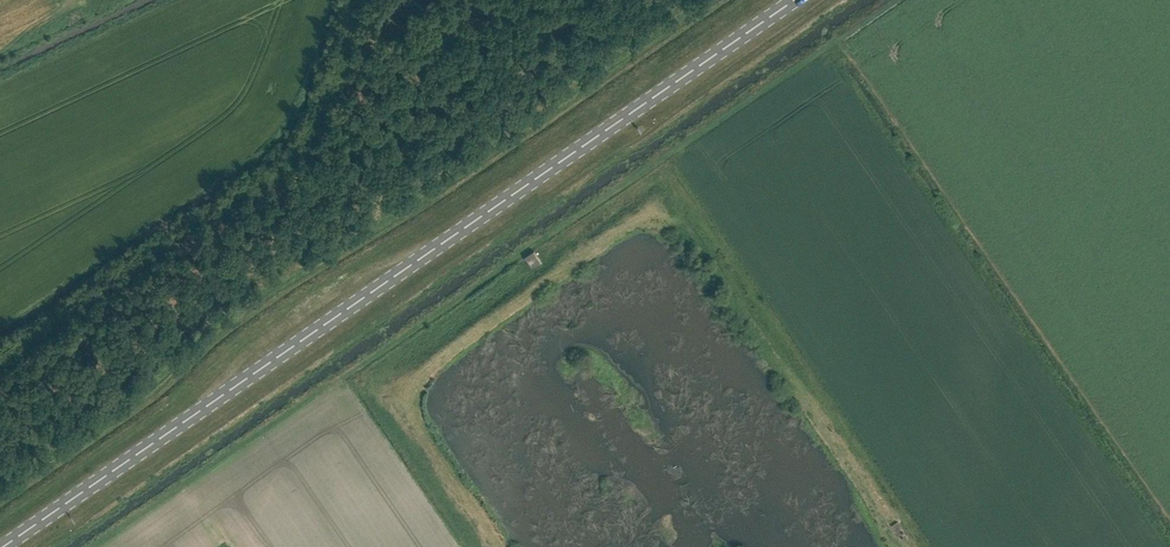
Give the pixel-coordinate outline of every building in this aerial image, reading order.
[(532,267),(542,261),(534,249),(524,256),(532,267)]
